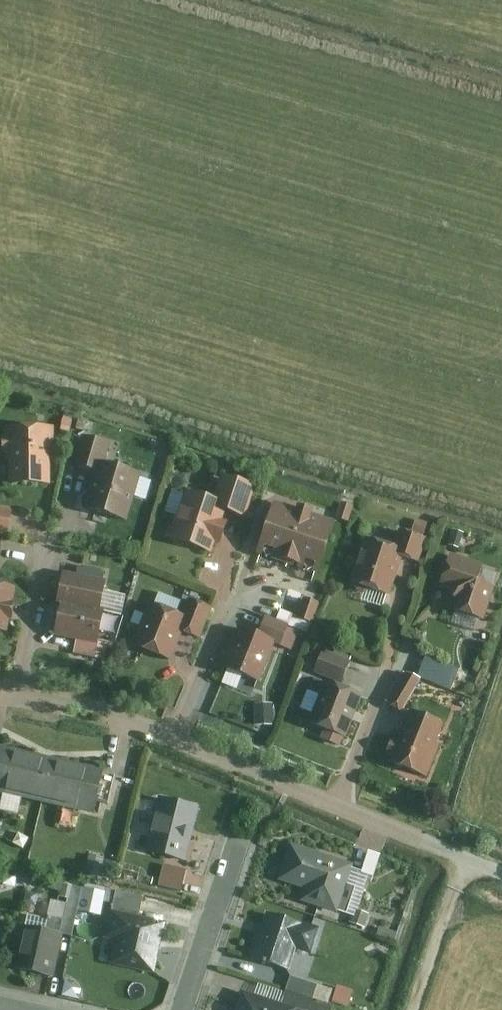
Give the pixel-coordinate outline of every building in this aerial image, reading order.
[(52,478),(51,422),(13,422),(13,478),(52,478)] [(111,440),(86,433),(76,465),(99,472),(89,505),(124,516),(138,471),(105,461),(111,440)] [(253,482),(224,472),(216,495),(190,487),(175,534),(213,547),(228,504),(244,509),(253,482)] [(355,501),(343,497),(339,510),(350,514),(355,501)] [(321,502),(307,498),(305,505),(277,498),(262,551),(319,566),(334,514),(319,510),(321,502)] [(6,532),(10,509),(0,507),(0,530),(6,532)] [(368,542),(357,586),(392,595),(401,559),(416,563),(423,539),(402,533),(398,550),(368,542)] [(464,589),(456,608),(481,619),(501,573),(459,554),(447,582),(464,589)] [(57,573),(52,598),(61,600),(97,607),(102,582),(57,573)] [(0,581),(0,631),(8,633),(19,585),(0,581)] [(325,595),(311,589),(303,611),(283,604),(280,613),(268,609),(262,626),(245,620),(229,665),(262,677),(276,639),(295,646),(303,624),(313,628),(325,595)] [(190,596),(184,611),(152,599),(135,646),(174,660),(184,632),(198,637),(210,603),(190,596)] [(61,600),(55,631),(94,639),(100,608),(97,607),(61,600)] [(316,667),(343,678),(351,659),(324,648),(316,667)] [(392,702),(404,712),(425,686),(412,676),(392,702)] [(326,677),(307,721),(328,730),(325,736),(343,743),(364,693),(326,677)] [(272,699),(255,699),(255,720),(273,720),(272,699)] [(412,710),(390,760),(423,775),(445,725),(412,710)] [(107,770),(0,744),(0,789),(8,791),(4,807),(23,812),(27,796),(62,804),(57,822),(71,826),(76,807),(97,812),(107,770)] [(203,804),(163,794),(149,850),(189,860),(203,804)] [(31,835),(19,830),(15,841),(27,846),(31,835)] [(54,846),(46,838),(37,848),(45,856),(54,846)] [(355,862),(289,842),(278,878),(312,888),(308,901),(340,911),(355,862)] [(386,853),(374,849),(367,869),(379,873),(386,853)] [(191,869),(165,862),(159,885),(185,891),(191,869)] [(145,900),(118,893),(108,935),(119,938),(113,962),(156,972),(168,922),(141,916),(145,900)] [(81,904),(66,901),(63,916),(52,914),(49,927),(32,923),(22,966),(52,974),(62,932),(74,935),(81,904)] [(372,913),(359,908),(354,921),(367,927),(372,913)] [(319,928),(268,911),(252,958),(288,970),(296,944),(312,949),(319,928)] [(285,1001),(244,988),(237,1009),(336,1009),(338,1004),(332,1002),(337,985),(294,972),(285,1001)] [(359,987),(343,982),(337,999),(353,1005),(359,987)]
